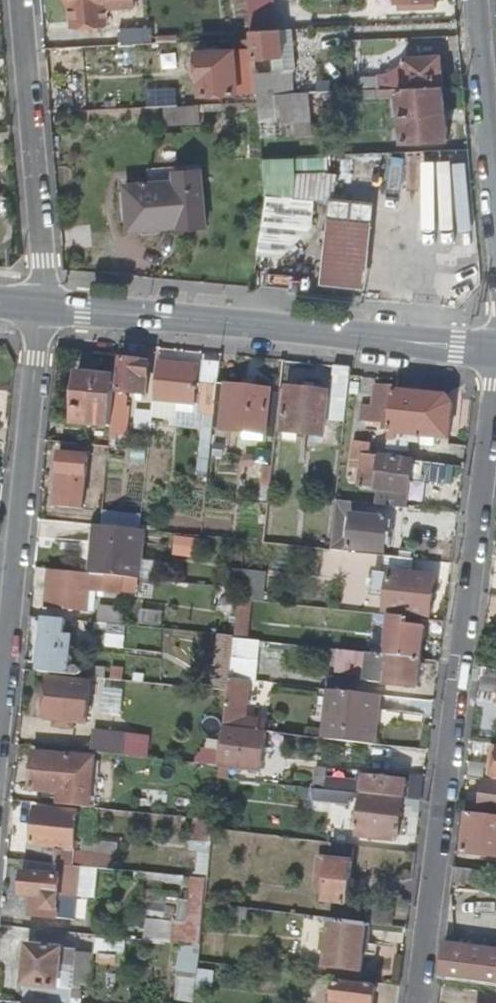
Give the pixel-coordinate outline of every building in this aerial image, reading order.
[(74,23),(109,21),(108,0),(72,0),(74,23)] [(262,29),(260,0),(247,0),(250,30),(262,29)] [(394,9),(430,8),(430,0),(393,0),(394,9)] [(119,45),(145,44),(145,28),(119,29),(119,45)] [(293,92),(292,69),(274,69),(274,56),(282,56),(281,29),(262,29),(250,30),(251,40),(254,74),(255,92),(273,92),(290,92),(293,92)] [(274,69),(292,69),(296,68),(296,29),(281,29),(282,56),(274,56),(274,69)] [(251,40),(237,40),(237,52),(199,53),(200,95),(249,93),(249,75),(254,74),(251,40)] [(432,73),(432,59),(405,59),(405,90),(442,89),(441,73),(432,73)] [(441,59),(432,59),(432,73),(441,73),(441,59)] [(376,62),(352,63),(353,91),(372,90),(379,90),(376,62)] [(405,90),(379,90),(380,101),(396,100),(397,143),(443,142),(442,89),(405,90)] [(372,101),(372,90),(353,91),(354,101),(372,101)] [(256,101),(257,120),(274,120),(273,92),(255,92),(256,101)] [(307,119),(307,92),(293,92),(290,92),(290,119),(307,119)] [(173,180),(124,184),(127,227),(177,222),(178,227),(203,224),(198,168),(173,170),(173,180)] [(326,174),(293,174),(291,198),(397,210),(395,232),(417,235),(422,202),(431,203),(434,179),(423,177),(422,181),(400,177),(399,183),(326,174)] [(119,392),(133,393),(147,395),(151,364),(122,361),(119,392)] [(198,369),(159,364),(155,400),(193,404),(198,369)] [(330,397),(347,400),(351,368),(334,366),(330,397)] [(116,391),(117,379),(78,375),(73,423),(112,427),(116,391)] [(215,414),(218,386),(202,384),(199,411),(215,414)] [(266,435),(271,391),(271,390),(218,384),(218,386),(215,414),(213,429),(245,433),(266,435)] [(393,391),(393,386),(377,384),(374,411),(367,411),(365,429),(388,432),(393,391)] [(290,389),(289,391),(285,428),(285,432),(323,436),(328,393),(290,389)] [(285,428),(289,391),(281,390),(281,392),(277,428),(285,428)] [(129,435),(133,393),(119,392),(116,391),(112,427),(111,434),(129,435)] [(271,391),(266,435),(276,436),(277,428),(281,392),(271,391)] [(387,450),(401,452),(403,434),(419,436),(450,439),(454,406),(444,397),(393,391),(388,432),(387,450)] [(266,435),(245,433),(244,439),(266,442),(266,435)] [(403,434),(401,452),(407,453),(409,441),(418,442),(419,436),(403,434)] [(63,456),(89,458),(91,446),(64,443),(63,456)] [(362,492),(378,495),(382,457),(371,456),(372,448),(357,446),(353,474),(357,479),(356,488),(362,489),(362,492)] [(110,448),(102,447),(99,472),(107,474),(110,448)] [(84,511),(89,458),(63,456),(61,475),(68,476),(66,493),(60,492),(58,508),(84,511)] [(413,502),(414,488),(416,476),(412,476),(413,469),(414,461),(386,457),(382,457),(378,495),(377,506),(407,509),(409,501),(413,502)] [(262,486),(271,487),(273,467),(264,467),(262,486)] [(416,476),(414,488),(421,488),(422,470),(413,469),(412,476),(416,476)] [(341,543),(345,514),(346,502),(337,501),(331,551),(349,553),(350,550),(350,544),(341,543)] [(345,514),(354,515),(356,503),(346,502),(345,514)] [(388,519),(354,515),(350,544),(350,550),(385,555),(387,532),(392,533),(393,524),(388,524),(388,519)] [(97,575),(134,579),(139,531),(102,526),(91,525),(86,574),(92,575),(97,575)] [(413,574),(414,560),(400,559),(399,572),(385,571),(385,573),(375,572),(373,595),(383,596),(381,610),(431,616),(435,576),(413,574)] [(86,574),(51,570),(47,608),(88,612),(92,575),(86,574)] [(239,600),(252,602),(260,602),(263,574),(243,572),(241,591),(239,600)] [(134,579),(97,575),(97,586),(133,590),(134,579)] [(235,640),(247,642),(252,602),(239,600),(235,638),(235,640)] [(112,625),(123,626),(125,609),(99,607),(98,623),(112,625)] [(41,673),(61,675),(63,652),(70,652),(71,639),(65,638),(66,620),(46,618),(41,673)] [(112,625),(98,623),(97,631),(111,632),(112,625)] [(393,623),(389,655),(421,659),(424,627),(393,623)] [(222,637),(216,691),(229,692),(230,679),(235,640),(235,638),(222,637)] [(255,682),(260,643),(247,642),(235,640),(230,679),(249,681),(255,682)] [(356,672),(357,652),(337,650),(335,670),(356,672)] [(389,655),(373,654),(370,679),(386,681),(386,684),(417,688),(421,659),(389,655)] [(89,678),(107,680),(108,667),(91,666),(89,678)] [(225,730),(266,734),(267,722),(245,719),(249,681),(230,679),(229,692),(225,730)] [(91,684),(52,680),(48,720),(87,724),(91,684)] [(375,694),(331,690),(325,740),(374,745),(376,726),(371,725),(375,694)] [(241,746),(239,767),(263,770),(266,734),(225,730),(223,743),(241,746)] [(93,754),(96,754),(97,740),(69,737),(68,751),(93,754)] [(228,766),(239,767),(241,746),(223,743),(221,768),(219,778),(227,779),(228,766)] [(59,795),(57,805),(87,808),(93,754),(68,751),(40,748),(39,753),(35,752),(30,791),(59,795)] [(206,780),(219,781),(219,778),(221,768),(208,766),(206,780)] [(325,790),(326,780),(327,771),(316,770),(314,788),(325,790)] [(362,787),(353,786),(352,792),(360,793),(404,798),(406,781),(363,776),(362,787)] [(483,778),(479,808),(495,810),(495,780),(483,778)] [(352,792),(353,786),(353,783),(326,780),(325,790),(329,790),(352,792)] [(359,802),(360,796),(360,793),(352,792),(329,790),(329,799),(359,802)] [(402,801),(360,796),(359,802),(355,837),(384,840),(385,833),(398,834),(402,801)] [(89,869),(106,871),(107,855),(75,852),(79,813),(38,808),(34,841),(60,843),(59,853),(18,849),(16,862),(89,869)] [(468,813),(464,853),(495,857),(495,816),(468,813)] [(199,841),(212,843),(214,830),(214,822),(202,820),(199,841)] [(344,903),(350,845),(323,842),(322,858),(312,857),(308,886),(318,888),(317,900),(344,903)] [(89,869),(16,862),(12,894),(23,895),(21,915),(65,920),(67,897),(85,899),(89,869)] [(194,894),(206,896),(208,881),(195,880),(194,894)] [(371,924),(328,919),(327,933),(323,933),(321,949),(325,949),(323,966),(361,970),(364,945),(369,945),(371,924)] [(133,938),(106,936),(104,953),(131,957),(133,938)] [(451,946),(452,942),(455,942),(456,937),(450,937),(444,944),(440,979),(495,986),(495,952),(451,946)] [(179,977),(197,979),(199,962),(201,945),(182,943),(179,977)] [(85,951),(29,945),(22,1002),(23,1002),(31,1002),(80,1002),(85,951)] [(376,988),(337,983),(335,1002),(374,1002),(376,988)]
